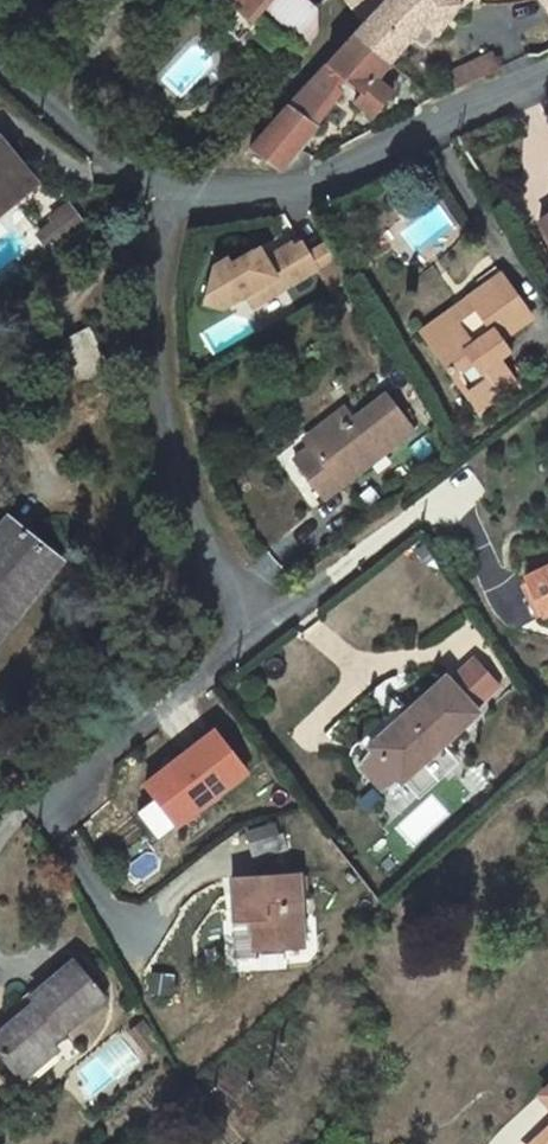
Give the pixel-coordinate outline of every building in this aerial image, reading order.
[(220,1),(248,23),(259,9),(308,49),(318,37),(319,11),(306,0),(221,0),(220,1)] [(365,21),(385,0),(348,0),(365,21)] [(365,21),(354,34),(389,62),(423,22),(438,33),(465,2),(468,0),(385,0),(365,21)] [(389,62),(354,34),(273,124),(251,150),(281,172),(283,170),(294,159),(304,147),(304,145),(319,125),(311,119),(344,78),(362,92),(354,102),(374,116),(389,98),(389,97),(395,90),(393,89),(399,82),(384,69),(389,62)] [(449,73),(456,88),(501,68),(493,52),(449,73)] [(36,183),(0,138),(0,213),(36,183)] [(55,222),(39,235),(47,246),(80,221),(69,205),(51,217),(55,222)] [(289,240),(308,271),(316,266),(307,251),(297,235),(289,240)] [(316,266),(338,251),(330,237),(307,251),(316,266)] [(274,274),(282,287),(308,271),(289,240),(264,255),(258,245),(229,263),(225,256),(212,264),(204,302),(223,306),(245,292),(274,274)] [(366,256),(360,260),(365,269),(371,265),(366,256)] [(282,287),(274,274),(245,292),(254,306),(282,287)] [(493,291),(506,281),(502,274),(488,284),(493,291)] [(501,341),(532,319),(506,281),(493,291),(488,284),(469,299),(476,308),(431,342),(457,379),(477,364),(489,381),(471,395),(480,409),(516,383),(500,361),(510,354),(501,341)] [(469,299),(423,332),(431,342),(476,308),(469,299)] [(82,383),(110,368),(91,331),(64,345),(82,383)] [(413,432),(387,396),(353,422),(335,434),(332,432),(309,449),(296,459),(327,500),(413,432)] [(304,441),(309,449),(332,432),(335,434),(353,422),(345,410),(304,441)] [(63,562),(9,518),(0,528),(0,566),(6,571),(0,578),(0,639),(63,562)] [(525,579),(544,616),(547,614),(547,569),(525,579)] [(497,691),(473,665),(452,684),(476,710),(497,691)] [(403,785),(480,715),(476,710),(452,684),(446,677),(410,710),(416,717),(403,729),(397,722),(369,747),(372,751),(362,766),(362,768),(384,791),(401,782),(403,785)] [(416,717),(410,710),(397,722),(403,729),(416,717)] [(134,780),(173,826),(245,772),(208,723),(134,780)] [(29,760),(19,749),(6,759),(15,771),(29,760)] [(285,851),(282,837),(251,843),(254,858),(285,851)] [(305,947),(302,892),(301,880),(301,875),(232,878),(239,959),(256,958),(255,949),(305,947)] [(0,1039),(0,1053),(20,1076),(106,1000),(75,963),(33,1000),(38,1006),(0,1039)]
